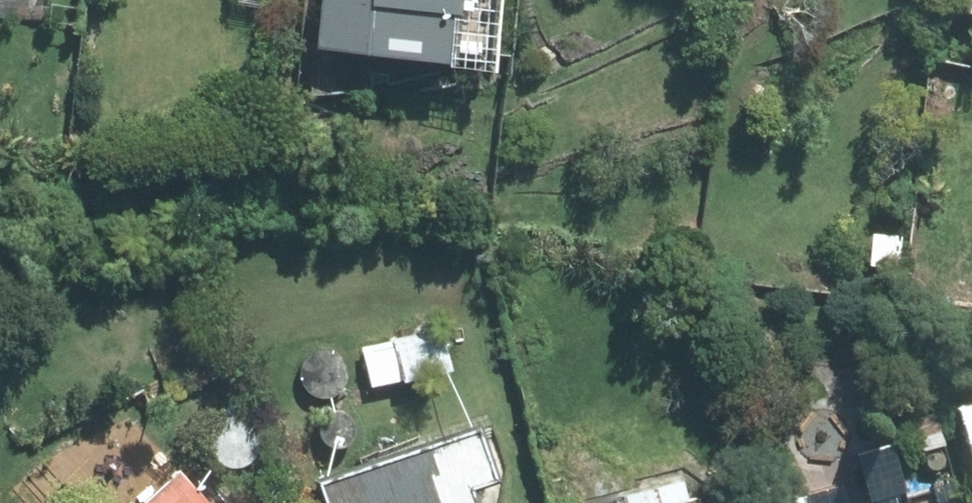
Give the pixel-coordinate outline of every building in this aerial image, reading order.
[(311,48),(448,66),(456,0),(317,0),(311,48)] [(870,233),(868,267),(898,269),(900,235),(870,233)] [(391,338),(402,383),(451,369),(440,326),(391,338)] [(932,416),(907,423),(916,453),(941,446),(932,416)] [(464,492),(491,484),(472,427),(312,483),(319,502),(468,502),(464,492)] [(141,502),(202,502),(175,472),(141,502)] [(678,484),(622,498),(623,502),(683,502),(678,484)] [(781,501),(782,502),(845,502),(840,486),(781,501)]
